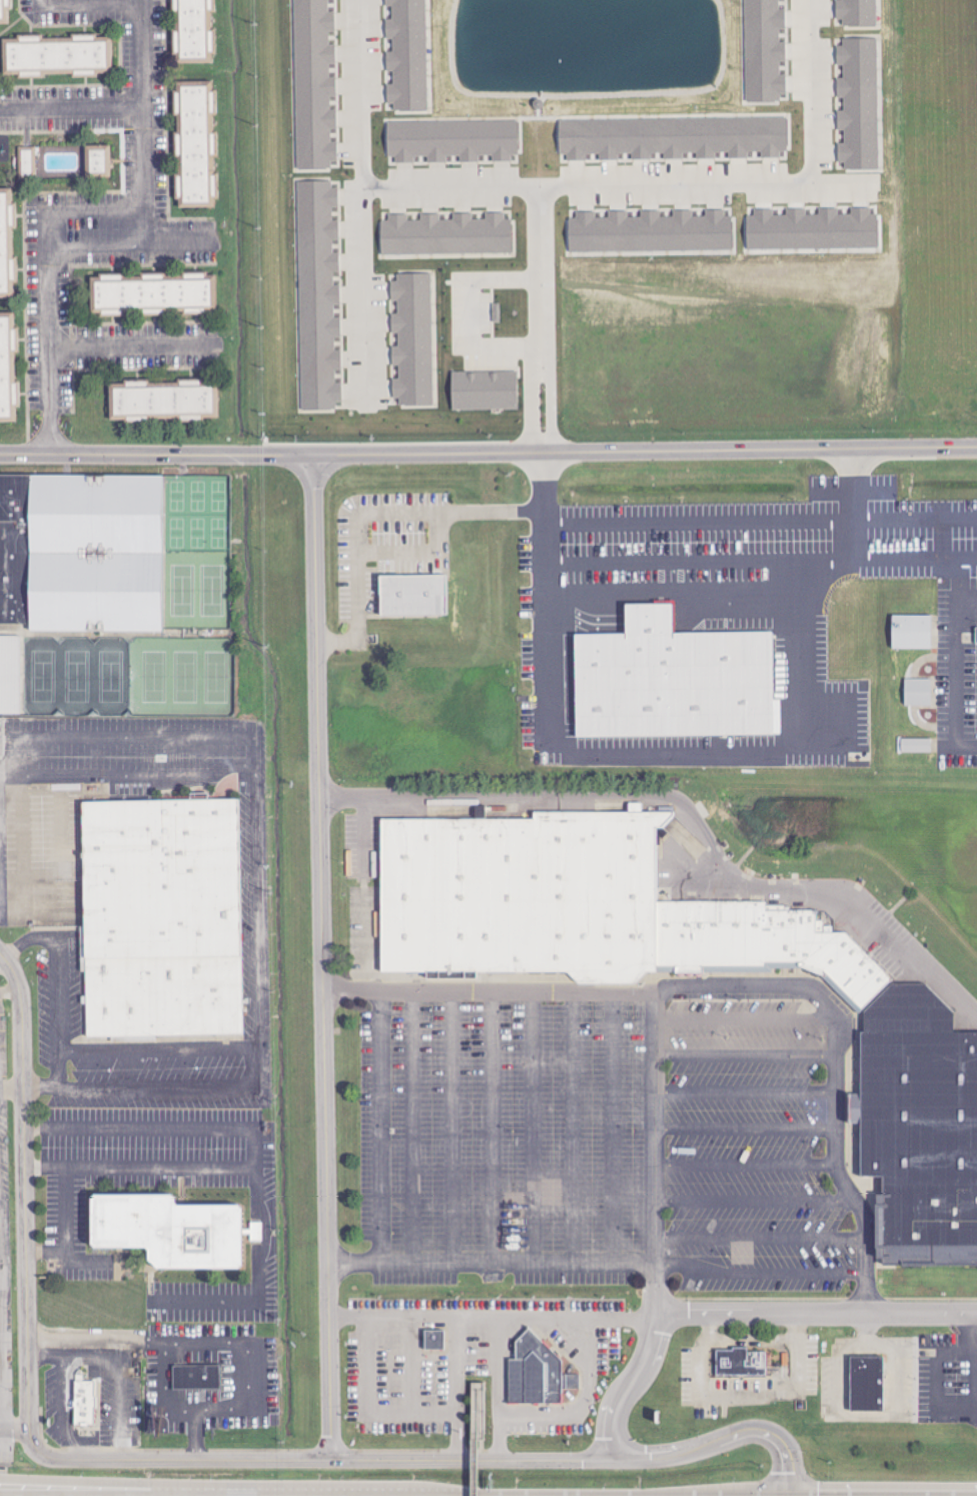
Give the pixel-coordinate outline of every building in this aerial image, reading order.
[(9,23),(0,23),(0,0),(12,0),(12,8),(9,8),(9,23)] [(183,17),(182,0),(222,0),(223,15),(219,15),(220,34),(224,34),(225,57),(220,57),(221,65),(188,67),(188,60),(184,60),(183,36),(187,35),(186,16),(183,17)] [(386,6),(393,6),(393,19),(386,19),(387,38),(394,38),(394,51),(388,51),(388,71),(394,71),(394,84),(388,84),(388,104),(395,104),(395,111),(429,111),(428,0),(386,0),(386,6)] [(747,102),(781,102),(781,93),(787,93),(787,74),(786,74),(785,42),(784,2),(785,2),(785,0),(745,0),(747,102)] [(877,0),(837,0),(837,19),(844,19),(844,26),(877,26),(877,0)] [(3,77),(2,41),(17,40),(17,36),(44,35),(44,38),(72,38),(72,35),(97,34),(97,37),(112,37),(113,72),(98,73),(98,76),(73,77),(73,73),(44,74),(44,79),(18,80),(18,76),(3,77)] [(879,170),(879,38),(844,38),(844,46),(838,46),(838,65),(844,65),(844,79),(838,79),(838,98),(845,98),(845,111),(838,111),(838,130),(845,130),(845,143),(839,143),(839,163),(845,163),(845,170),(879,170)] [(220,212),(187,212),(187,205),(183,205),(183,181),(187,181),(187,162),(183,162),(183,140),(187,140),(186,119),(182,119),(182,98),(186,98),(186,89),(219,88),(219,98),(222,98),(223,121),(219,122),(220,139),(223,139),(223,162),(220,162),(220,181),(224,181),(224,204),(220,204),(220,212)] [(559,119),(560,155),(567,155),(567,161),(587,161),(587,154),(600,154),(600,161),(620,161),(620,154),(633,154),(633,160),(653,160),(653,153),(665,153),(665,160),(684,160),(684,152),(697,152),(697,159),(717,159),(717,152),(729,152),(729,158),(749,158),(749,152),(762,152),(762,156),(788,156),(787,117),(559,119)] [(387,122),(388,157),(396,157),(396,163),(416,163),(416,157),(428,156),(428,163),(448,162),(448,156),(461,156),(461,162),(480,162),(480,156),(493,156),(493,160),(519,159),(518,120),(387,122)] [(110,177),(110,145),(85,145),(86,178),(110,177)] [(22,176),(36,175),(36,162),(37,162),(36,150),(21,151),(22,176)] [(303,410),(337,410),(337,402),(343,402),(343,382),(337,382),(336,370),(343,370),(343,350),(337,350),(336,338),(343,338),(342,317),(336,317),(336,305),(342,305),(342,285),(335,285),(335,273),(341,273),(341,251),(339,251),(338,220),(334,221),(333,208),(340,208),(340,188),(333,188),(333,180),(298,181),(303,410)] [(14,297),(0,297),(0,187),(11,187),(11,202),(15,202),(16,229),(13,229),(13,258),(16,257),(17,282),(14,282),(14,297)] [(747,250),(878,249),(878,214),(872,214),(872,208),(852,208),(852,214),(839,214),(839,209),(820,209),(820,214),(807,214),(807,209),(787,209),(787,215),(775,215),(775,209),(754,209),(755,216),(747,216),(747,250)] [(733,251),(733,216),(726,216),(726,210),(706,210),(706,216),(694,217),(694,210),(674,211),(674,217),(661,217),(661,211),(641,211),(641,217),(629,217),(629,211),(609,212),(609,218),(597,218),(597,212),(576,212),(577,218),(569,218),(569,253),(733,251)] [(513,253),(512,219),(506,219),(506,213),(486,213),(486,219),(474,219),(473,213),(454,214),(454,220),(442,220),(441,214),(421,214),(422,220),(409,220),(409,214),(389,215),(389,221),(381,221),(381,255),(513,253)] [(434,406),(433,274),(398,274),(398,281),(392,281),(392,301),(398,301),(398,314),(392,314),(392,333),(399,333),(399,346),(393,346),(393,366),(400,366),(400,379),(394,379),(394,399),(400,399),(400,406),(434,406)] [(99,319),(99,287),(106,287),(106,283),(130,283),(130,286),(149,286),(149,283),(171,282),(171,286),(192,285),(192,281),(213,281),(213,285),(223,285),(223,318),(213,319),(213,321),(190,322),(190,319),(172,319),(172,322),(150,322),(150,319),(131,319),(131,323),(108,323),(108,319),(99,319)] [(17,421),(0,421),(0,311),(13,311),(14,326),(18,326),(18,353),(15,353),(16,382),(19,381),(20,406),(16,406),(17,421)] [(452,410),(518,410),(518,372),(452,372),(452,410)] [(114,429),(113,393),(128,392),(128,388),(155,387),(155,390),(183,389),(183,387),(208,386),(208,389),(223,388),(225,424),(209,424),(210,428),(184,429),(184,425),(155,426),(155,431),(129,432),(129,429),(114,429)] [(28,624),(0,623),(0,475),(164,475),(165,631),(29,632),(28,624)] [(168,628),(232,627),(231,558),(168,558),(168,628)] [(379,618),(447,616),(447,576),(379,577),(379,618)] [(574,636),(575,738),(781,736),(780,700),(773,700),(772,633),(673,634),(672,605),(624,605),(625,635),(574,636)] [(932,616),(892,616),(891,649),(931,650),(932,616)] [(0,636),(0,715),(20,715),(21,637),(0,636)] [(932,706),(932,679),(905,680),(905,706),(932,706)] [(932,753),(932,740),(901,739),(901,753),(932,753)] [(80,797),(237,796),(239,956),(84,958),(80,797)] [(487,818),(486,806),(474,806),(475,818),(487,818)] [(381,814),(663,814),(662,901),(769,900),(769,910),(814,909),(815,930),(851,933),(890,977),(858,1006),(822,969),(799,959),(778,960),(661,965),(640,984),(575,983),(569,972),(384,968),(381,814)] [(84,958),(84,1033),(240,1032),(239,956),(84,958)] [(864,1010),(863,1031),(953,1031),(953,1010),(925,982),(893,982),(864,1010)] [(862,1175),(871,1175),(871,1194),(882,1194),(882,1250),(976,1251),(976,1031),(953,1031),(863,1031),(862,1175)] [(93,1199),(97,1195),(174,1195),(174,1207),(244,1206),(244,1268),(155,1268),(143,1249),(92,1247),(93,1199)] [(251,1240),(262,1240),(262,1223),(251,1223),(251,1240)] [(425,1330),(444,1329),(445,1350),(425,1350),(425,1330)] [(528,1329),(549,1349),(562,1335),(572,1345),(559,1359),(562,1362),(562,1375),(579,1375),(579,1389),(562,1389),(562,1401),(510,1402),(509,1360),(517,1360),(517,1340),(528,1329)] [(717,1350),(767,1351),(766,1376),(716,1375),(717,1350)] [(851,1357),(885,1357),(885,1412),(852,1412),(851,1357)] [(173,1366),(219,1365),(219,1388),(174,1389),(173,1366)] [(72,1378),(99,1378),(99,1426),(72,1426),(72,1378)] [(487,1383),(471,1382),(470,1440),(486,1440),(487,1383)]
